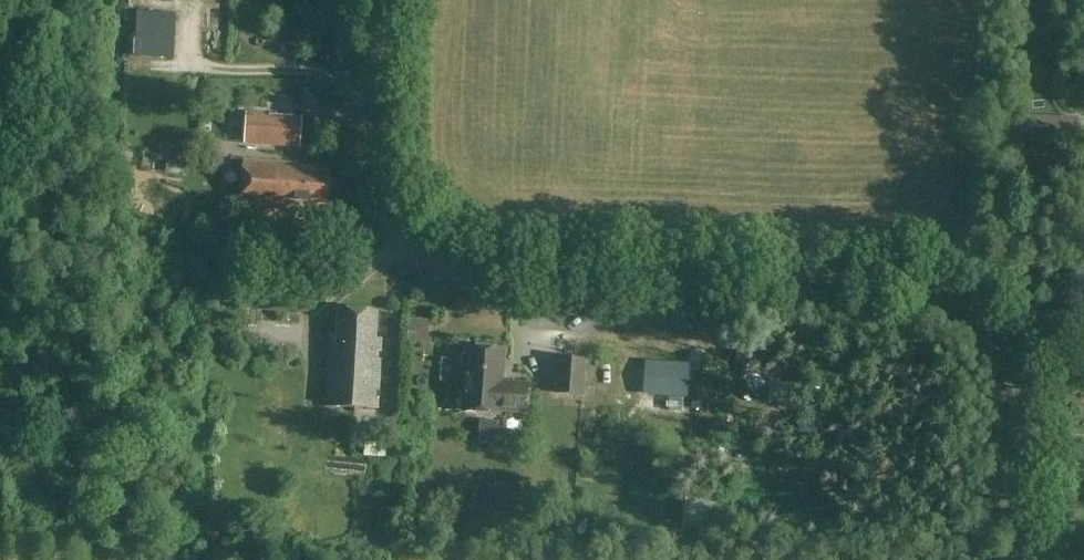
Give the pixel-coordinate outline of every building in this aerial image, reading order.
[(300,147),(302,118),(247,114),(245,143),(300,147)] [(328,207),(330,167),(297,166),(297,162),(243,159),(241,204),(290,206),(290,205),(328,207)] [(382,351),(383,339),(376,338),(377,310),(338,308),(336,343),(330,342),(327,406),(380,409),(380,400),(377,400),(377,392),(380,392),(382,360),(377,359),(378,351),(382,351)] [(410,319),(409,343),(429,344),(430,320),(410,319)] [(500,411),(527,413),(529,384),(502,382),(504,349),(466,347),(462,411),(500,413),(500,411)] [(559,353),(556,388),(583,390),(585,355),(559,353)]
